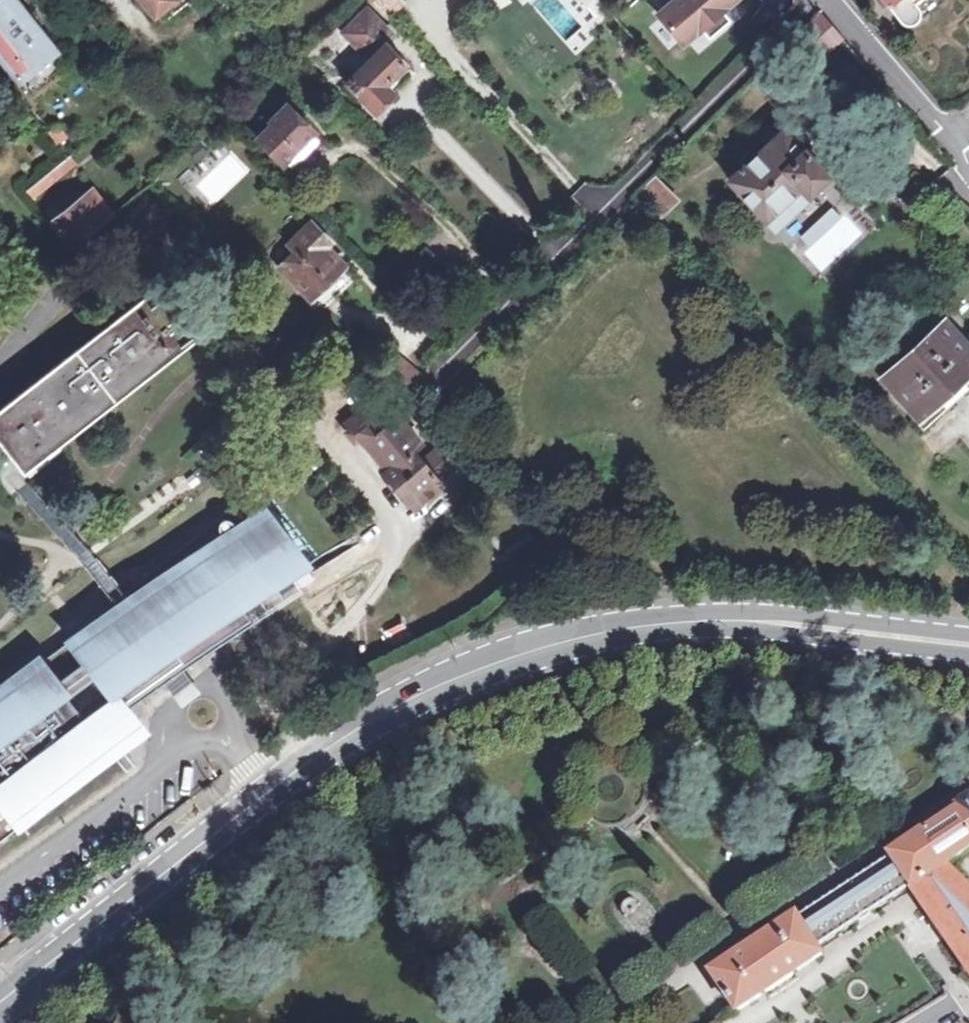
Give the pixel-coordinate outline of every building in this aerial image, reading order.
[(34,94),(69,66),(17,0),(4,0),(0,3),(0,52),(34,94)] [(165,21),(183,6),(178,0),(147,0),(165,21)] [(389,14),(404,0),(375,0),(389,14)] [(598,0),(558,0),(575,19),(598,0)] [(661,10),(687,40),(705,25),(726,6),(733,0),(672,0),(661,10)] [(923,15),(940,1),(939,0),(885,0),(906,27),(923,15)] [(726,6),(705,25),(713,34),(735,16),(726,6)] [(384,82),(405,61),(387,42),(395,36),(370,9),(345,32),(370,59),(347,79),(374,108),(393,92),(392,91),(384,82)] [(820,9),(792,36),(816,62),(844,37),(831,22),(820,9)] [(583,27),(565,40),(575,52),(592,39),(583,27)] [(313,130),(285,103),(269,119),(272,122),(257,136),(282,160),(286,156),(311,131),(313,130)] [(809,191),(827,174),(805,148),(803,151),(781,128),(777,126),(775,125),(772,126),(763,134),(763,136),(764,139),(767,142),(728,176),(765,217),(801,185),(807,192),(809,191)] [(230,151),(194,187),(212,206),(249,170),(230,151)] [(32,195),(75,165),(69,156),(26,186),(32,195)] [(634,191),(660,218),(681,198),(654,172),(634,191)] [(55,219),(72,241),(111,211),(93,188),(55,219)] [(331,240),(309,219),(281,248),(287,254),(278,263),(310,295),(343,262),(325,244),(331,240)] [(207,327),(176,287),(167,293),(161,286),(0,412),(0,433),(28,469),(31,473),(63,448),(203,339),(198,333),(207,327)] [(942,320),(885,375),(911,404),(920,414),(968,369),(968,349),(942,320)] [(387,340),(367,362),(377,371),(384,377),(402,392),(424,371),(387,340)] [(364,439),(387,467),(383,469),(411,503),(441,480),(438,477),(453,465),(438,447),(424,456),(421,453),(419,455),(413,448),(421,441),(398,413),(395,412),(385,401),(379,405),(373,397),(349,417),(345,420),(363,441),(364,439)] [(71,641),(0,695),(0,843),(118,750),(97,724),(168,676),(176,686),(183,681),(191,675),(185,666),(256,614),(248,604),(312,561),(259,502),(250,492),(136,581),(120,594),(110,602),(80,626),(67,636),(71,641)] [(259,502),(312,561),(323,551),(269,492),(259,502)] [(968,849),(968,801),(953,813),(954,814),(925,832),(924,830),(890,853),(891,855),(799,914),(796,916),(711,971),(737,1011),(823,954),(818,946),(912,885),(941,927),(968,968),(968,889),(944,865),(968,849)] [(42,1000),(47,1007),(63,994),(58,987),(42,1000)]
